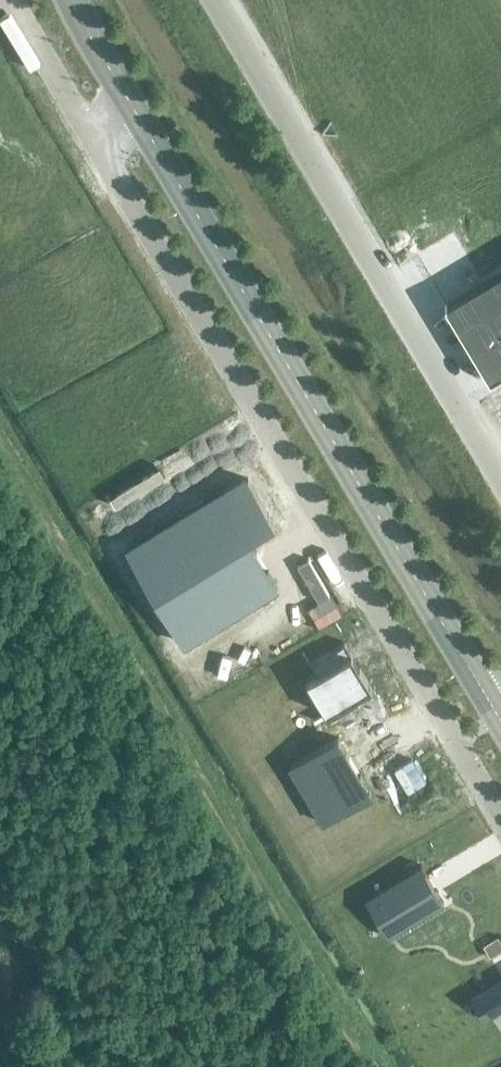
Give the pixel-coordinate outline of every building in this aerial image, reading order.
[(470,289),(486,315),(460,330),(489,379),(500,372),(500,270),(470,289)] [(212,496),(118,553),(175,647),(269,590),(240,542),(266,526),(240,482),(214,498),(212,496)] [(347,644),(302,670),(328,715),(373,689),(347,644)] [(338,736),(290,765),(323,822),(372,792),(338,736)] [(421,864),(365,897),(388,935),(444,902),(421,864)] [(482,945),(489,956),(500,948),(500,942),(497,936),(482,945)] [(471,993),(486,1018),(500,1009),(500,975),(471,993)]
